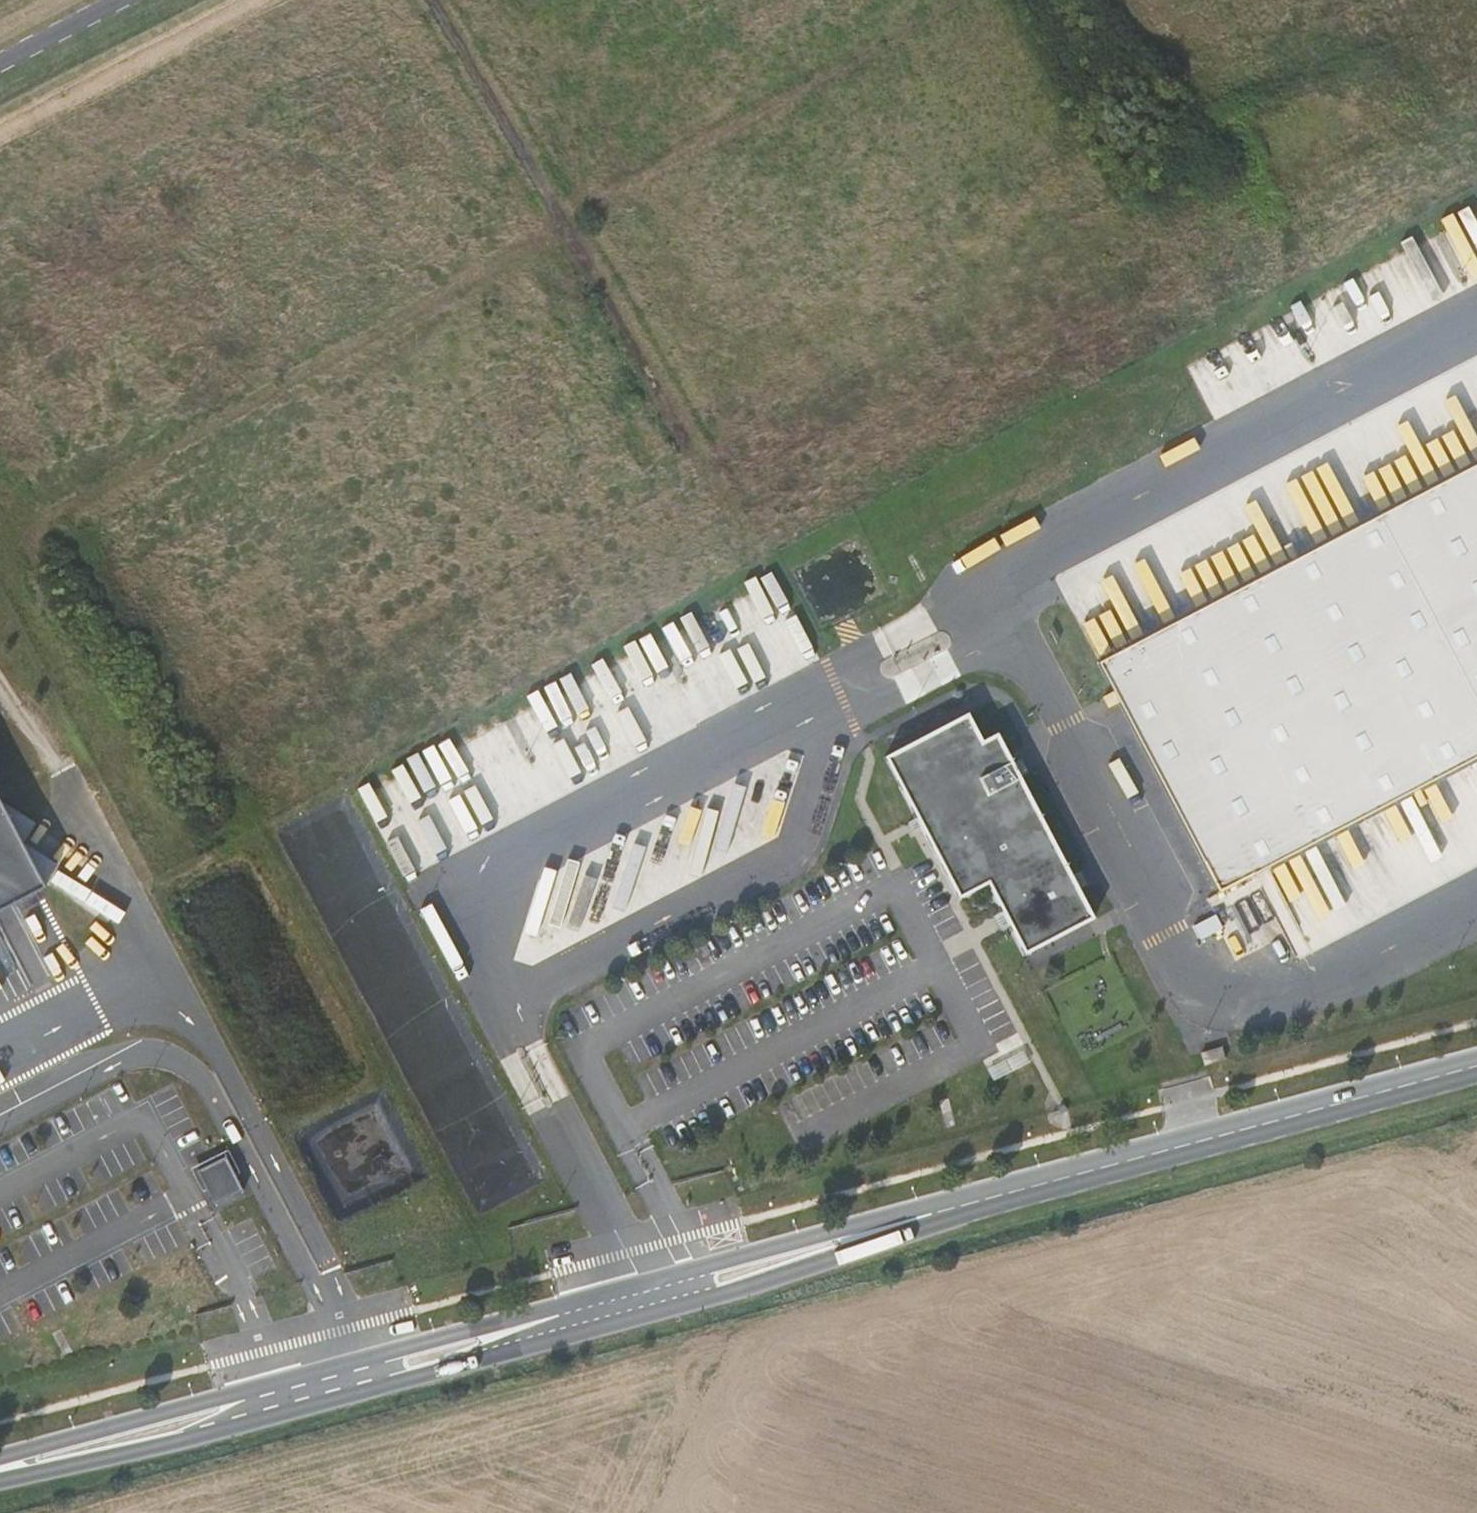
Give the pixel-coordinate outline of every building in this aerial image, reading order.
[(1254,878),(1476,763),(1476,470),(1099,664),(1115,694),(1219,894),(1254,878)] [(952,641),(947,631),(919,646),(924,656),(952,641)] [(1024,952),(1093,918),(1080,892),(997,734),(982,743),(967,714),(932,733),(886,758),(917,816),(960,897),(989,884),(1024,952)] [(49,889),(5,807),(0,796),(0,915),(44,892),(49,889)] [(1222,1047),(1201,1053),(1204,1067),(1226,1061),(1222,1047)] [(1024,1052),(987,1070),(994,1082),(1030,1063),(1024,1052)]
